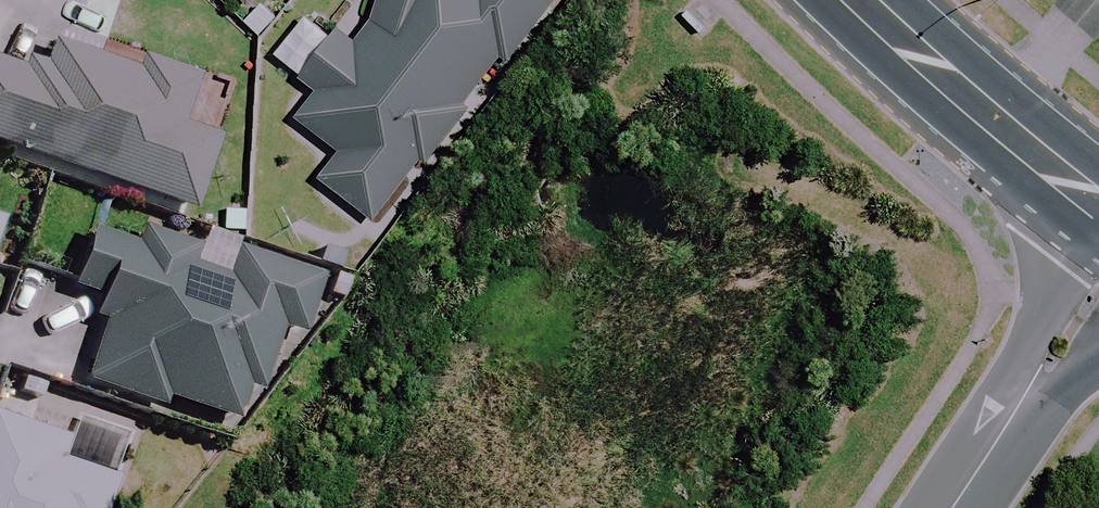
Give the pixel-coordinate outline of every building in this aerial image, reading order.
[(345,155),(323,181),(372,222),(560,0),(391,0),(385,22),(362,50),(340,31),(296,84),(311,97),(297,114),(345,155)] [(52,47),(42,78),(0,64),(0,147),(193,213),(217,142),(177,129),(194,81),(139,62),(135,75),(52,47)] [(83,237),(67,300),(99,308),(79,388),(232,427),(241,393),(256,397),(272,335),(300,342),(318,274),(236,253),(228,282),(186,271),(191,249),(136,235),(133,249),(83,237)] [(126,474),(69,456),(76,432),(0,408),(0,507),(115,507),(126,474)]
